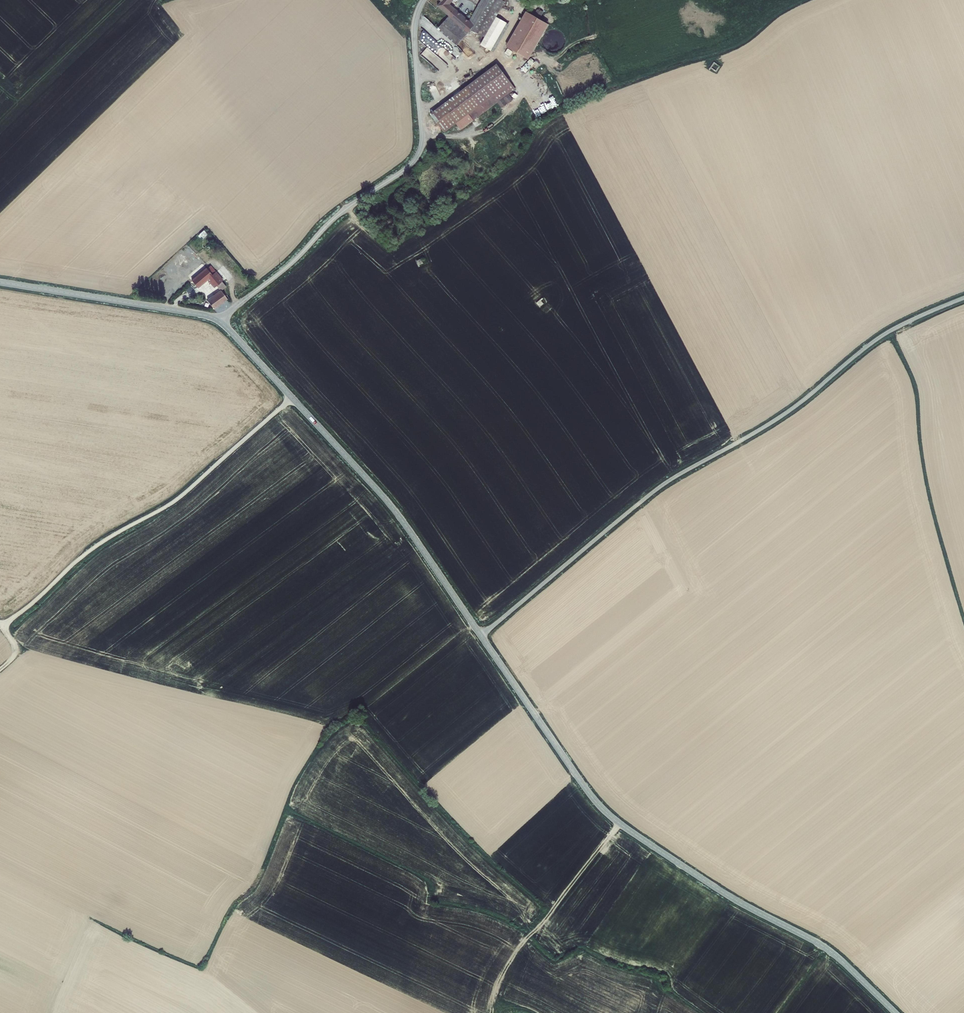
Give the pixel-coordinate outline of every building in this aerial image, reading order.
[(468,33),(470,30),(474,25),(469,21),(450,4),(454,0),(439,0),(441,2),(437,6),(468,33)] [(502,0),(481,0),(469,21),(474,25),(470,30),(485,37),(481,45),(491,51),(507,23),(497,17),(505,1),(502,0)] [(537,9),(533,16),(540,19),(543,12),(537,9)] [(527,12),(506,47),(529,60),(549,24),(540,19),(533,16),(527,12)] [(449,16),(438,29),(457,46),(468,33),(449,16)] [(507,23),(491,51),(494,52),(510,25),(507,23)] [(443,59),(428,47),(434,39),(425,32),(419,40),(427,46),(420,55),(436,68),(443,59)] [(536,63),(531,58),(520,70),(525,74),(536,63)] [(720,66),(714,62),(709,69),(710,71),(711,69),(716,72),(720,66)] [(515,89),(497,64),(430,114),(444,133),(456,124),(461,130),(497,102),(509,94),(515,89)] [(434,82),(428,85),(434,97),(441,94),(434,82)] [(509,94),(497,102),(502,109),(513,100),(509,94)] [(212,276),(216,272),(210,266),(207,269),(212,276)] [(216,272),(212,276),(207,269),(206,268),(192,280),(198,288),(207,280),(215,288),(217,287),(220,291),(221,291),(226,287),(222,282),(223,280),(216,272)] [(228,300),(221,291),(220,291),(207,300),(208,302),(209,304),(214,310),(228,300)] [(540,307),(547,301),(543,296),(536,302),(540,307)]
